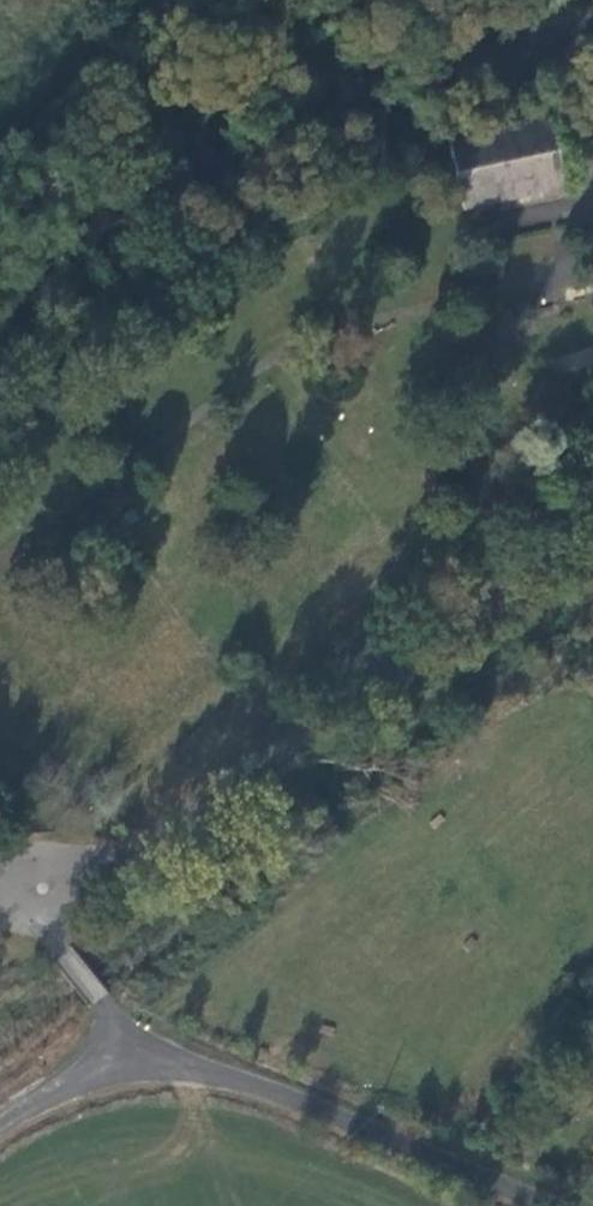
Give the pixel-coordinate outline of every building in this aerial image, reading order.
[(557,182),(545,116),(446,136),(459,201),(557,182)]
